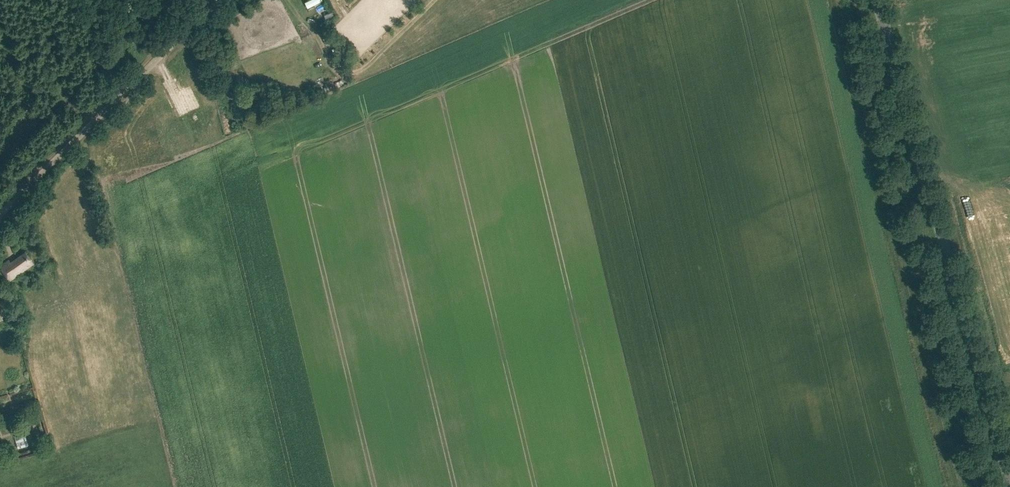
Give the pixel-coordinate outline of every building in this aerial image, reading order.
[(11,263),(9,260),(0,266),(10,280),(34,263),(26,252),(11,263)] [(27,435),(15,438),(18,449),(30,445),(27,435)]
